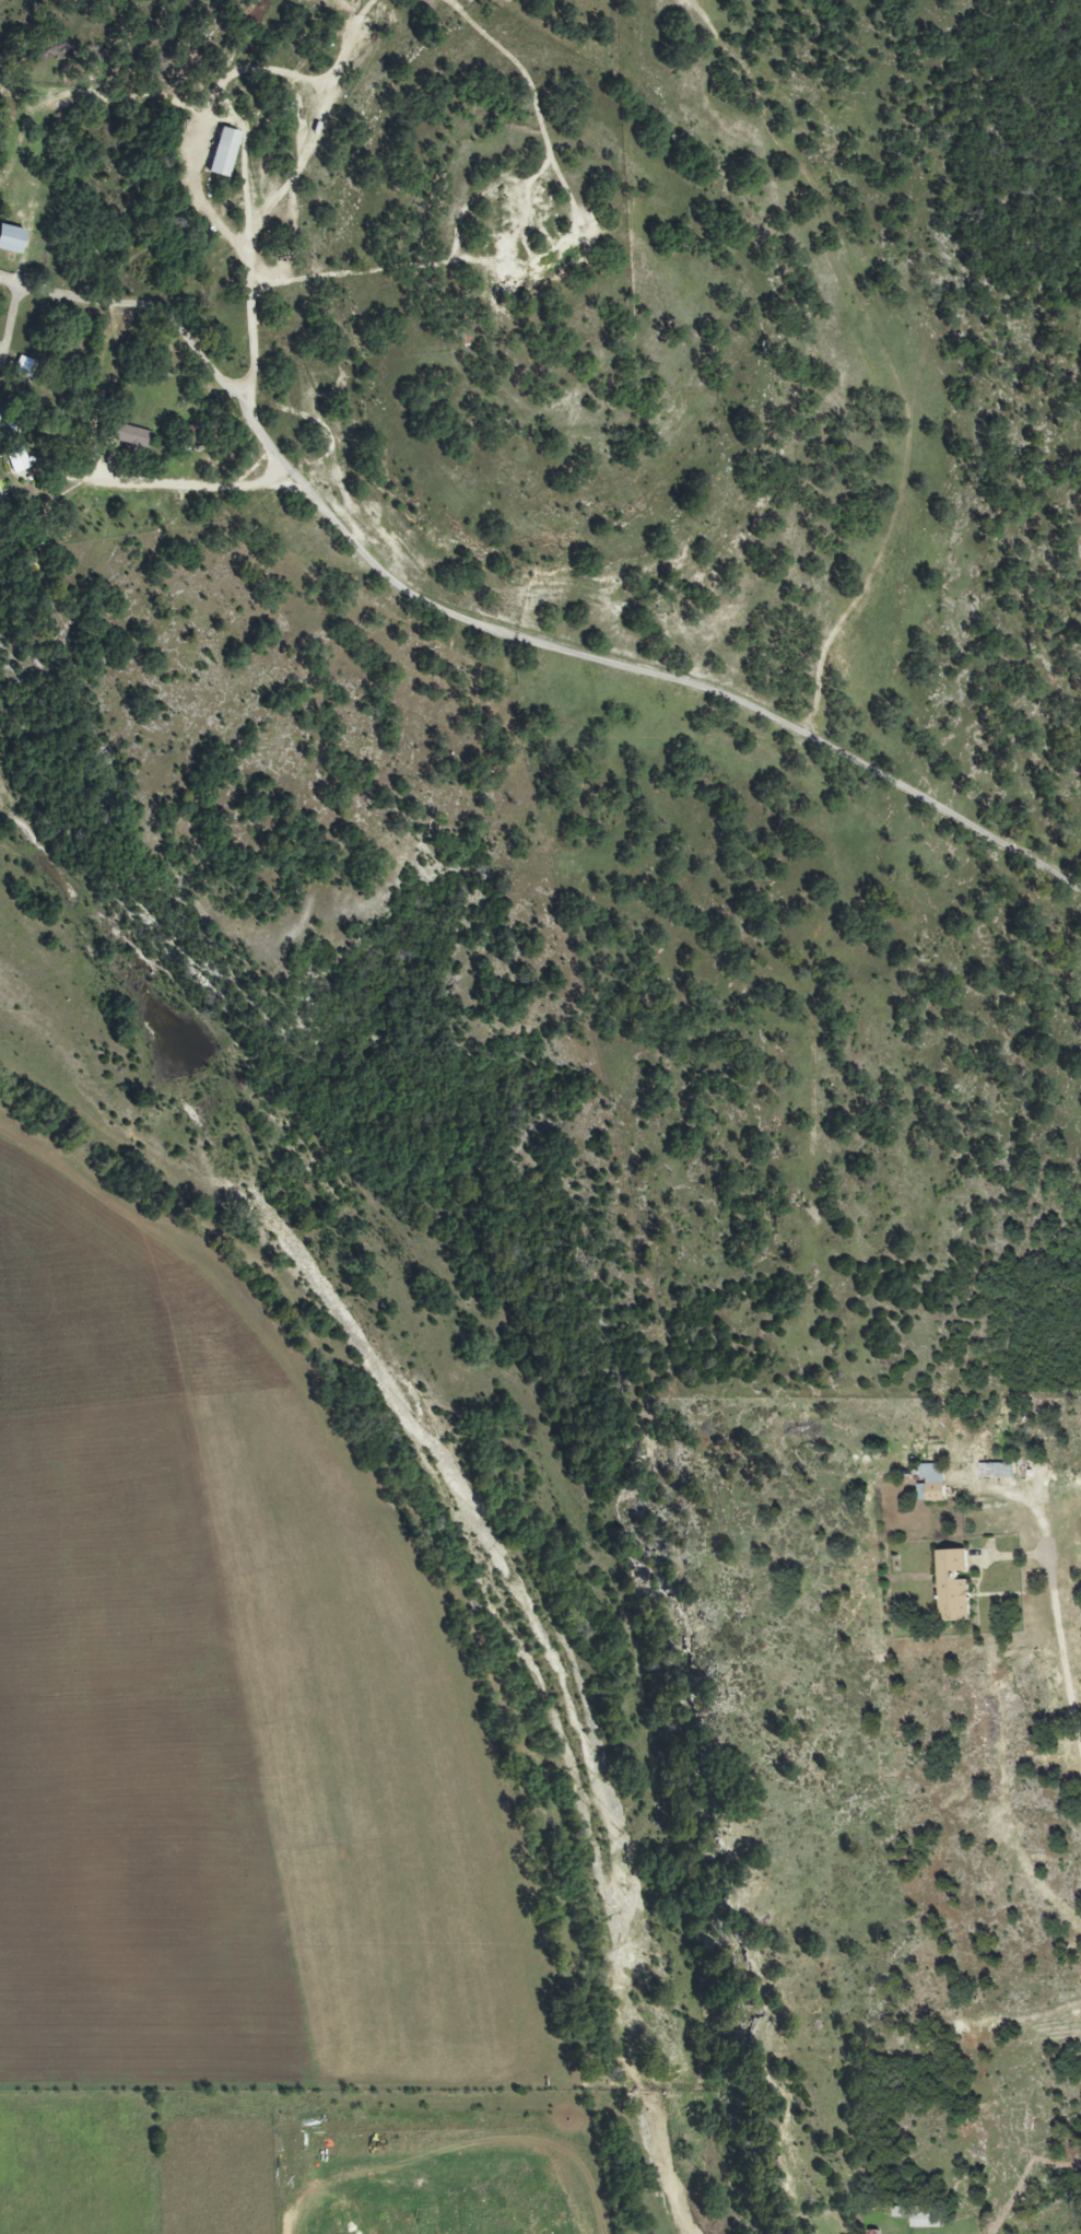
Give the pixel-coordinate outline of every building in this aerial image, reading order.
[(229,178),(238,132),(218,128),(209,174),(229,178)] [(25,231),(0,225),(0,251),(20,255),(25,231)] [(109,441),(138,450),(139,446),(147,448),(152,434),(115,423),(109,441)] [(11,475),(28,469),(22,449),(5,455),(11,475)] [(1012,1464),(979,1463),(979,1477),(1012,1477),(1012,1464)] [(945,1499),(945,1464),(920,1465),(920,1477),(925,1477),(926,1499),(945,1499)] [(941,1620),(971,1619),(968,1580),(959,1581),(959,1572),(968,1571),(967,1550),(937,1551),(941,1620)] [(893,2207),(893,2217),(911,2217),(912,2228),(941,2227),(940,2206),(893,2207)]
